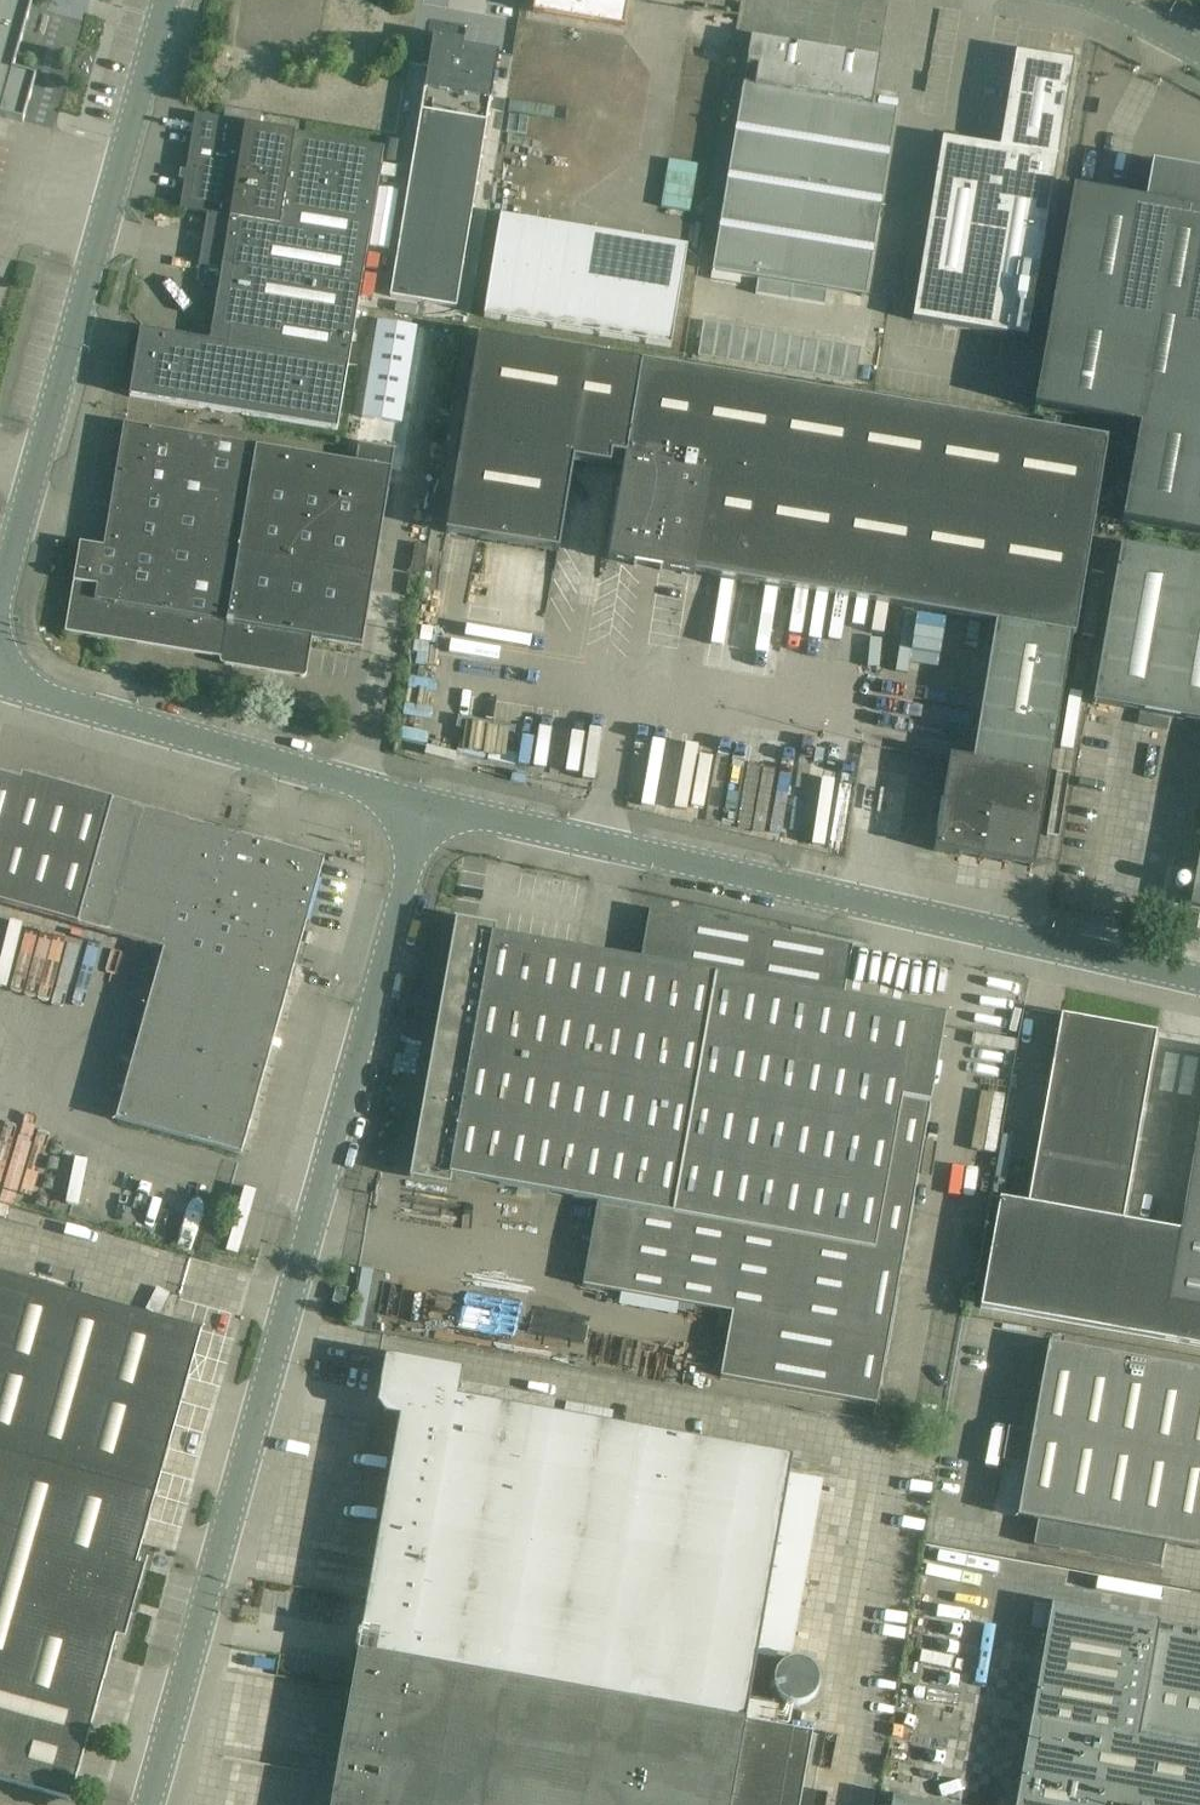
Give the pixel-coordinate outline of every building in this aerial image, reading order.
[(22,123),(35,78),(12,71),(32,0),(0,0),(0,117),(22,123)] [(628,0),(535,0),(533,13),(624,28),(628,0)] [(463,41),(433,36),(389,297),(455,308),(498,53),(462,47),(463,41)] [(750,37),(712,272),(758,280),(792,285),(826,291),(865,297),(897,102),(873,98),(879,59),(750,37)] [(1073,62),(1014,52),(998,148),(941,139),(911,321),(1027,340),(1073,62)] [(245,126),(245,128),(194,120),(179,210),(230,218),(209,342),(347,365),(383,149),(245,126)] [(1033,409),(1138,427),(1121,522),(1122,522),(1199,537),(1199,174),(1189,172),(1190,168),(1192,169),(1193,168),(1170,164),(1170,165),(1172,165),(1172,169),(1151,165),(1144,203),(1072,191),(1033,409)] [(500,218),(483,318),(670,349),(686,249),(500,218)] [(792,285),(758,280),(755,294),(789,300),(792,285)] [(789,300),(824,305),(826,291),(792,285),(789,300)] [(697,357),(711,359),(717,325),(703,322),(697,357)] [(731,327),(717,325),(711,359),(726,362),(731,327)] [(731,327),(726,362),(740,364),(746,330),(731,327)] [(760,332),(746,330),(740,364),(754,366),(760,332)] [(347,365),(209,342),(140,331),(129,396),(337,431),(347,365)] [(754,366),(769,369),(774,335),(760,332),(754,366)] [(789,337),(774,335),(769,369),(783,371),(789,337)] [(1107,441),(1029,428),(478,336),(445,533),(558,551),(573,459),(609,465),(611,454),(625,457),(608,560),(996,624),(973,761),(950,757),(935,850),(1033,867),(1072,636),(1074,637),(1107,441)] [(789,337),(783,371),(797,374),(803,340),(789,337)] [(812,376),(817,342),(803,340),(797,374),(812,376)] [(812,376),(826,379),(832,345),(817,342),(812,376)] [(846,347),(832,345),(826,379),(840,381),(846,347)] [(860,349),(846,347),(840,381),(855,384),(860,349)] [(79,545),(67,619),(89,623),(87,635),(115,640),(220,658),(220,659),(220,662),(222,664),(300,677),(304,677),(306,675),(312,638),(362,646),(366,620),(391,470),(393,451),(360,446),(357,463),(256,447),(125,425),(123,425),(103,548),(79,544),(79,545)] [(1120,547),(1092,704),(1199,723),(1199,561),(1120,547)] [(0,777),(0,905),(163,951),(115,1121),(241,1156),(323,860),(31,779),(29,785),(0,777)] [(1189,907),(1199,909),(1199,846),(1189,907)] [(455,920),(411,1170),(409,1179),(449,1186),(451,1177),(596,1203),(582,1287),(731,1313),(720,1377),(876,1406),(946,1017),(841,999),(850,948),(649,912),(640,963),(494,936),(495,927),(455,920)] [(1060,1017),(1027,1202),(1027,1204),(1122,1220),(1156,1034),(1060,1017)] [(1199,1234),(1199,1115),(1179,1231),(1199,1234)] [(1179,1231),(1179,1233),(1122,1222),(1122,1220),(1027,1204),(1027,1205),(999,1200),(979,1308),(1199,1348),(1199,1234),(1179,1231)] [(109,1658),(115,1636),(124,1639),(144,1568),(135,1565),(201,1331),(0,1275),(0,1781),(69,1800),(109,1658)] [(336,1288),(332,1303),(343,1306),(348,1289),(336,1286),(336,1288)] [(1059,1347),(1048,1345),(1017,1518),(1199,1551),(1199,1372),(1059,1347)] [(357,1652),(330,1804),(799,1804),(812,1732),(774,1726),(777,1706),(748,1701),(792,1457),(552,1414),(554,1400),(459,1383),(462,1370),(384,1356),(376,1404),(384,1415),(398,1418),(361,1631),(357,1630),(354,1650),(357,1651),(357,1652)] [(1051,1604),(1015,1804),(1199,1804),(1199,1631),(1051,1604)]
